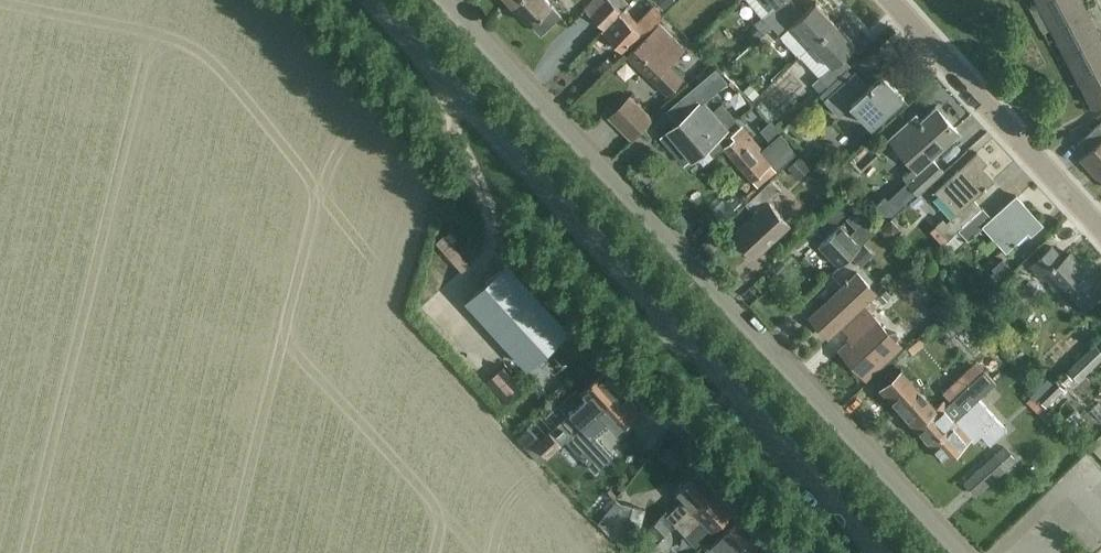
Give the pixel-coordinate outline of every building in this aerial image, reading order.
[(550,6),(551,5),(546,0),(516,0),(511,4),(530,24),(531,24),(541,34),(560,16),(550,6)] [(583,10),(603,29),(627,4),(623,0),(605,0),(604,1),(603,0),(593,0),(583,10)] [(664,10),(672,3),(669,0),(654,0),(664,10)] [(770,26),(793,5),(788,0),(770,0),(775,5),(755,23),(763,33),(770,26)] [(1086,10),(1081,0),(1042,0),(1037,2),(1051,28),(1086,10)] [(811,45),(834,24),(815,2),(802,14),(793,5),(770,26),(799,57),(811,45)] [(629,6),(627,4),(603,29),(601,31),(621,50),(625,46),(629,49),(664,14),(654,4),(637,21),(626,10),(629,6)] [(669,12),(675,19),(681,14),(674,7),(669,12)] [(1064,54),(1100,36),(1086,10),(1051,28),(1064,54)] [(811,45),(831,66),(818,78),(827,87),(849,66),(841,57),(854,45),(834,24),(811,45)] [(627,55),(667,94),(681,80),(667,66),(679,53),(657,31),(644,44),(641,41),(627,55)] [(1100,68),(1100,38),(1100,36),(1064,54),(1078,80),(1100,68)] [(607,57),(597,66),(604,74),(614,64),(607,57)] [(715,63),(666,106),(678,119),(698,102),(702,98),(727,77),(715,63)] [(1100,101),(1100,68),(1078,80),(1092,106),(1100,101)] [(871,127),(902,98),(881,74),(865,89),(851,74),(823,101),(837,116),(850,104),(871,127)] [(747,97),(733,83),(729,87),(744,101),(747,97)] [(759,92),(749,83),(743,90),(752,99),(759,92)] [(607,118),(631,141),(653,119),(629,95),(607,118)] [(666,131),(660,136),(684,165),(690,159),(692,161),(708,147),(714,155),(714,154),(723,147),(731,141),(728,137),(725,133),(729,129),(702,99),(698,102),(678,119),(666,130),(666,131)] [(930,158),(957,133),(935,109),(921,122),(915,116),(889,140),(914,166),(902,177),(917,194),(943,171),(930,158)] [(1077,142),(1086,152),(1079,158),(1090,170),(1092,168),(1100,178),(1100,121),(1077,142)] [(740,127),(728,137),(731,141),(723,147),(751,180),(757,187),(776,171),(776,170),(796,153),(787,142),(779,133),(759,150),(743,131),(740,127)] [(943,244),(981,209),(972,199),(993,180),(982,167),(986,164),(976,153),(940,186),(961,210),(947,223),(943,219),(930,231),(943,244)] [(787,168),(798,180),(811,168),(800,156),(787,168)] [(733,233),(755,257),(789,225),(768,202),(781,190),(771,180),(745,203),(754,213),(733,233)] [(908,198),(900,188),(888,198),(897,208),(908,198)] [(854,203),(846,194),(819,220),(828,229),(854,203)] [(885,196),(874,206),(882,214),(892,215),(898,210),(888,199),(885,196)] [(981,209),(959,230),(968,240),(983,226),(1006,251),(1028,231),(1031,235),(1042,225),(1015,196),(991,219),(981,209)] [(839,266),(878,228),(877,227),(874,230),(854,210),(846,218),(856,228),(850,234),(840,224),(818,245),(839,266)] [(892,221),(882,231),(892,240),(901,230),(892,221)] [(566,329),(507,264),(489,245),(433,296),(466,332),(483,317),(527,366),(566,329)] [(860,263),(870,254),(864,247),(854,256),(860,263)] [(1100,291),(1100,289),(1068,253),(1062,259),(1051,247),(1030,266),(1042,279),(1046,275),(1067,298),(1066,298),(1079,311),(1100,291)] [(1012,268),(1003,258),(992,268),(993,269),(988,274),(989,276),(996,285),(1013,270),(1011,269),(1012,268)] [(810,317),(828,337),(876,293),(857,273),(810,317)] [(886,291),(878,298),(883,303),(891,296),(886,291)] [(942,296),(931,306),(940,317),(952,307),(942,296)] [(854,337),(840,350),(865,377),(899,345),(865,309),(845,327),(854,337)] [(977,338),(968,342),(975,357),(984,353),(977,338)] [(1068,369),(1078,381),(1100,360),(1100,351),(1095,344),(1068,369)] [(981,367),(938,407),(901,367),(878,388),(930,444),(978,399),(977,398),(995,382),(981,367)] [(584,425),(621,390),(603,369),(580,390),(589,400),(575,414),(573,412),(529,452),(540,464),(584,425)] [(1065,371),(1058,377),(1065,385),(1072,379),(1065,371)] [(528,395),(510,375),(494,389),(512,409),(528,395)] [(1056,381),(1037,398),(1046,407),(1054,399),(1057,403),(1065,394),(1062,391),(1064,389),(1056,381)] [(1034,382),(1025,391),(1034,399),(1043,390),(1034,382)] [(541,465),(584,425),(586,427),(579,434),(586,441),(576,450),(596,471),(612,455),(593,434),(608,421),(617,431),(640,410),(621,390),(584,425),(540,464),(541,465)] [(1054,421),(1053,420),(1041,409),(1030,398),(1026,401),(1049,425),(1054,421)] [(945,461),(970,438),(974,442),(981,435),(990,444),(1006,430),(978,399),(930,444),(945,461)] [(1043,407),(1042,408),(1053,420),(1057,416),(1050,409),(1048,412),(1043,407)] [(1064,419),(1074,431),(1074,432),(1078,436),(1090,425),(1076,409),(1064,419)] [(1089,445),(1100,459),(1100,434),(1089,445)] [(975,495),(1015,459),(1003,446),(963,482),(975,495)] [(677,524),(716,489),(697,469),(675,489),(684,499),(669,513),(666,509),(660,515),(649,526),(660,538),(676,523),(677,524)] [(696,545),(712,530),(734,509),(716,489),(677,524),(696,545)] [(637,544),(646,509),(621,503),(616,500),(598,524),(611,538),(637,544)] [(755,532),(740,516),(711,543),(721,552),(733,552),(755,532)] [(672,549),(685,537),(675,527),(662,539),(672,549)] [(771,549),(755,532),(733,552),(766,552),(771,549)]
